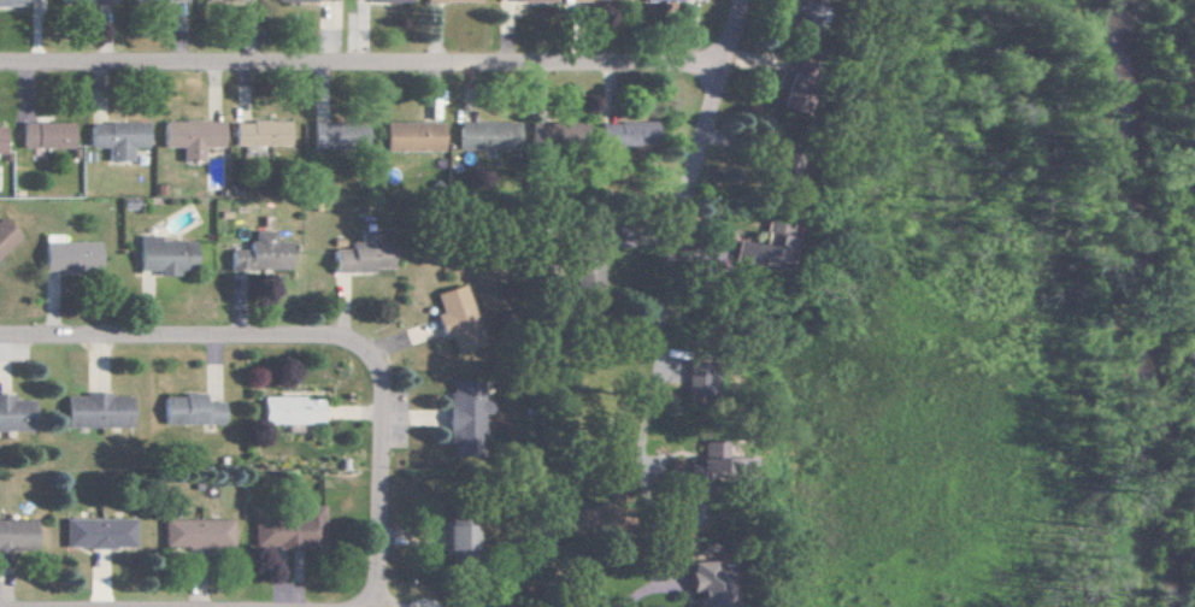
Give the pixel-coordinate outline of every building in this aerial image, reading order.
[(220,147),(221,121),(162,120),(161,147),(179,147),(179,160),(201,160),(201,146),(220,147)] [(232,121),(232,145),(287,146),(287,122),(232,121)] [(652,121),(598,123),(598,147),(653,146),(652,121)] [(21,147),(71,148),(71,122),(21,122),(21,147)] [(89,148),(105,147),(106,162),(130,161),(130,147),(145,147),(144,122),(88,123),(89,148)] [(439,151),(440,123),(383,122),(382,149),(439,151)] [(456,122),(456,148),(515,149),(516,123),(456,122)] [(578,139),(577,122),(530,124),(530,142),(578,139)] [(310,123),(310,151),(364,151),(364,123),(310,123)] [(20,236),(0,215),(0,216),(0,254),(20,236)] [(730,240),(726,260),(775,269),(783,224),(758,220),(754,244),(730,240)] [(287,242),(274,243),(273,231),(249,232),(250,249),(228,250),(229,270),(288,268),(287,242)] [(43,271),(98,271),(98,242),(61,242),(61,234),(43,235),(43,271)] [(193,264),(193,243),(157,242),(157,236),(138,236),(138,270),(155,270),(154,275),(179,275),(179,264),(193,264)] [(599,289),(597,255),(570,256),(572,290),(599,289)] [(432,293),(438,313),(437,313),(449,351),(478,342),(460,285),(432,293)] [(704,394),(704,367),(682,367),(682,393),(704,394)] [(445,455),(479,456),(480,389),(447,388),(445,455)] [(64,396),(64,427),(130,426),(130,395),(64,396)] [(162,424),(220,425),(221,403),(201,402),(202,396),(162,395),(162,424)] [(319,396),(260,397),(260,424),(319,423),(319,396)] [(32,430),(32,400),(11,401),(11,397),(0,397),(0,431),(32,430)] [(751,474),(751,457),(720,457),(720,441),(698,441),(698,460),(683,460),(683,480),(710,480),(710,475),(751,474)] [(251,545),(321,546),(321,506),(298,505),(298,519),(252,518),(251,545)] [(33,548),(32,519),(0,520),(0,549),(33,548)] [(132,547),(132,519),(62,519),(62,548),(132,547)] [(161,547),(229,548),(229,520),(161,519),(161,547)] [(444,549),(469,550),(470,525),(444,524),(444,549)] [(717,562),(685,562),(685,591),(693,591),(693,606),(717,606),(717,562)]
